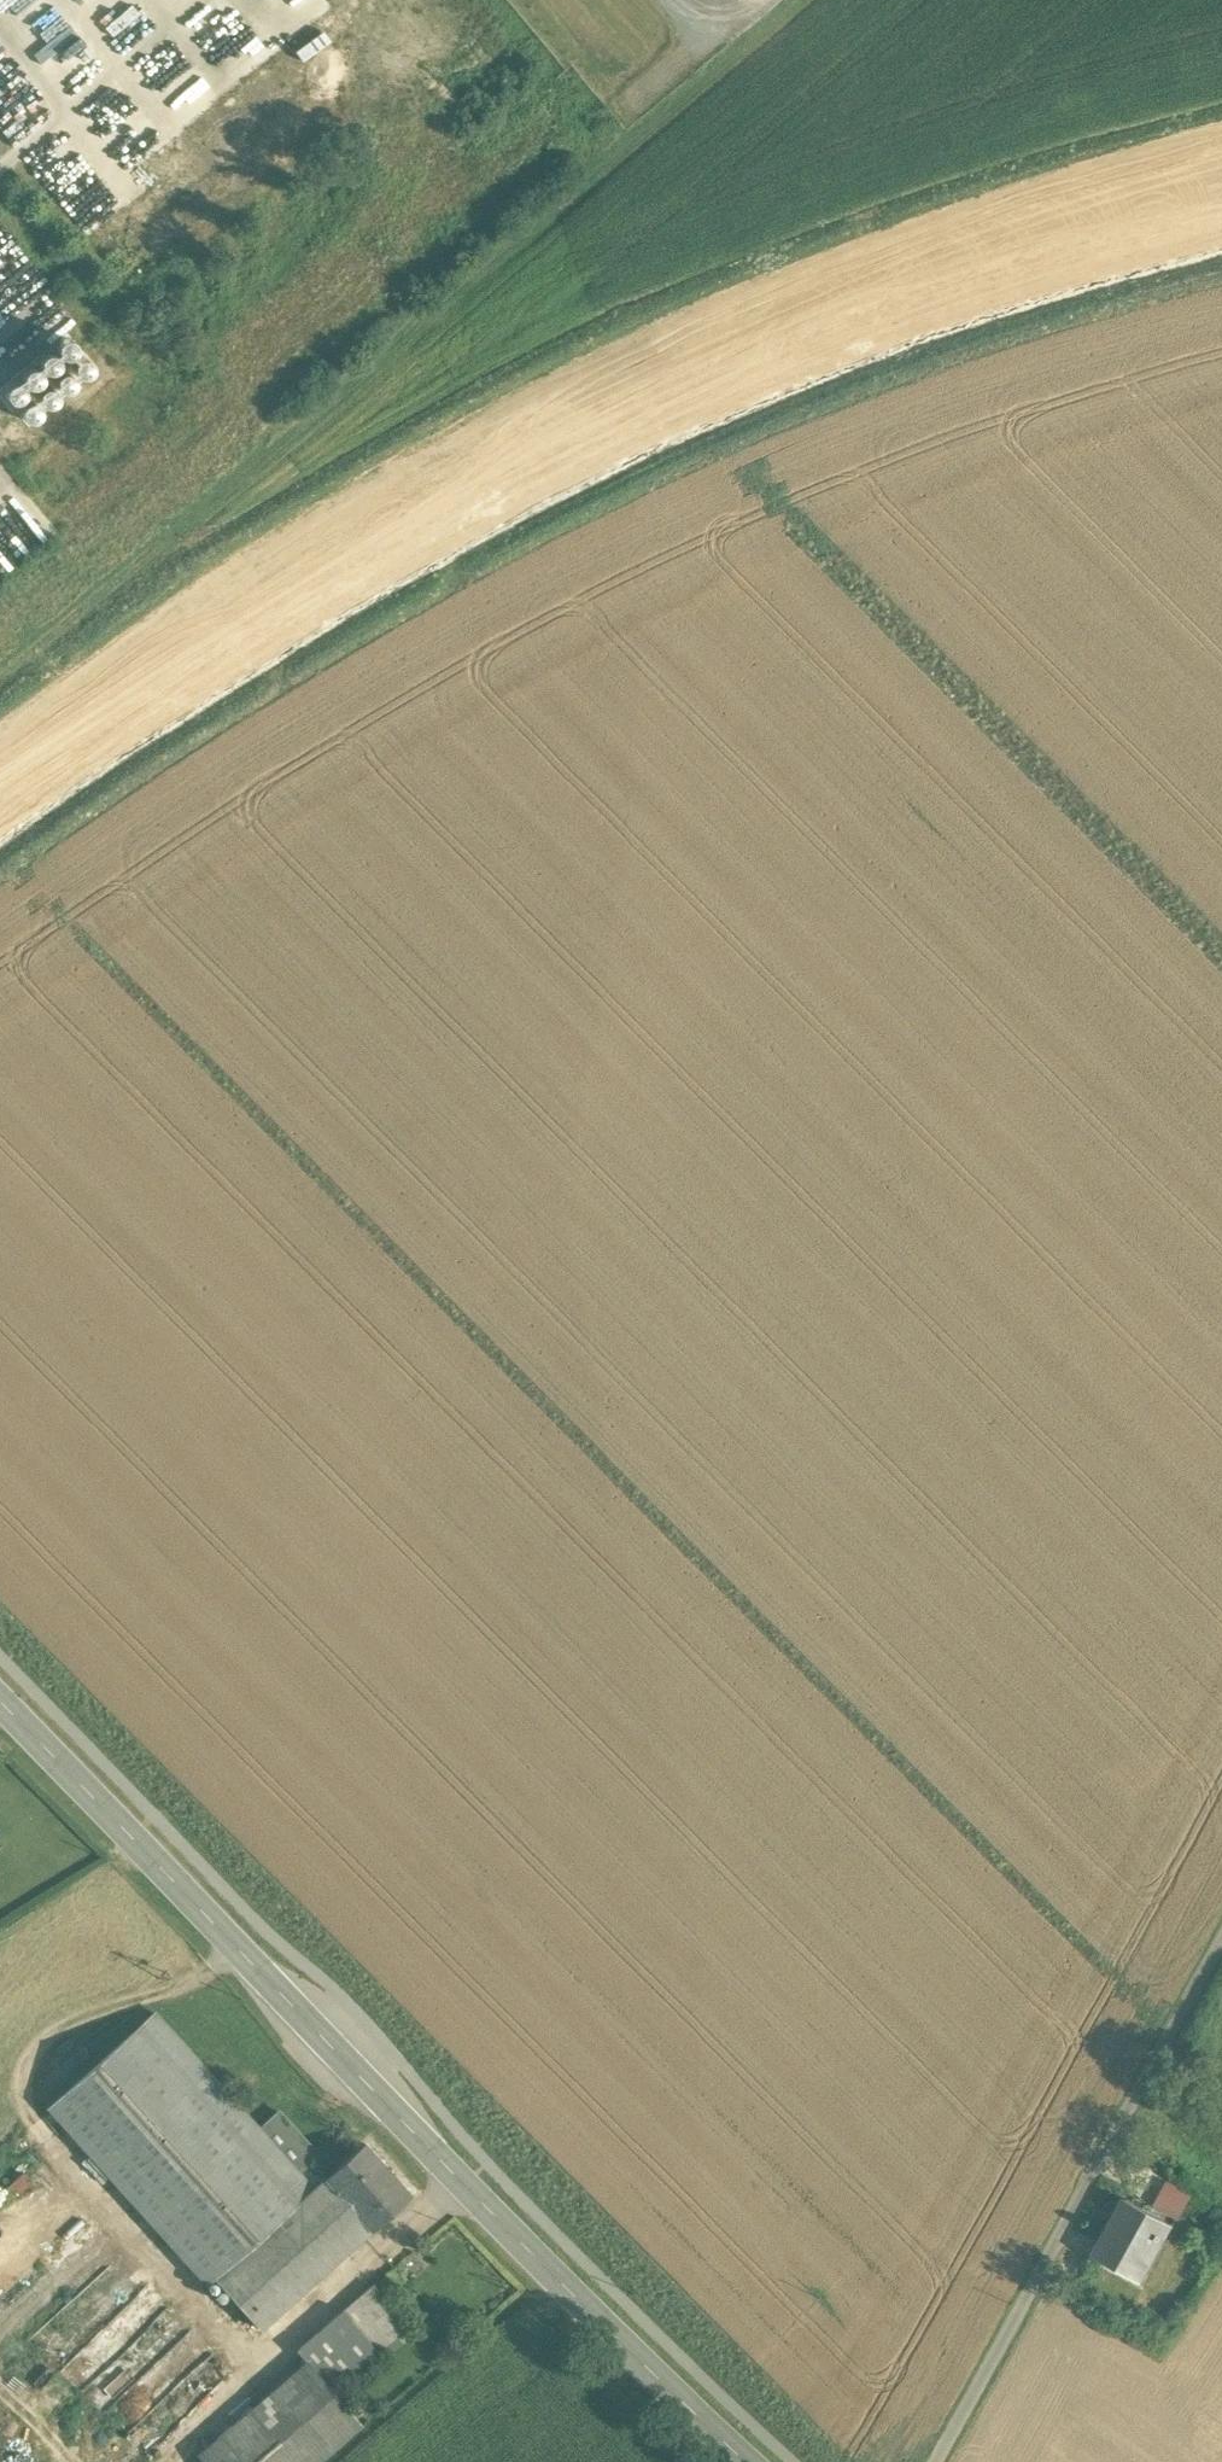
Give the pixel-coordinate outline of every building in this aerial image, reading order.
[(260,2129),(155,2012),(50,2106),(207,2282),(213,2277),(214,2278),(313,2189),(298,2171),(318,2153),(279,2111),(260,2129)] [(364,2143),(327,2176),(327,2177),(326,2177),(372,2228),(374,2227),(411,2194),(364,2143)] [(313,2189),(214,2278),(261,2329),(372,2228),(326,2177),(313,2189)] [(1169,2221),(1127,2198),(1118,2214),(1120,2215),(1106,2241),(1104,2240),(1103,2241),(1143,2263),(1166,2222),(1168,2223),(1169,2221)] [(128,2250),(29,2340),(60,2371),(147,2286),(128,2250)] [(396,2265),(378,2280),(387,2291),(405,2276),(396,2265)] [(409,2325),(374,2284),(343,2310),(379,2350),(409,2325)] [(147,2286),(60,2371),(82,2392),(168,2309),(147,2286)] [(168,2309),(82,2392),(103,2414),(191,2330),(168,2309)] [(343,2310),(297,2350),(306,2360),(307,2360),(333,2389),(379,2350),(343,2310)] [(191,2330),(103,2414),(124,2436),(213,2355),(191,2330)] [(213,2355),(124,2436),(141,2454),(149,2447),(174,2424),(231,2371),(213,2355)] [(252,2407),(299,2461),(318,2461),(362,2424),(333,2389),(307,2360),(306,2360),(252,2407)] [(197,2454),(204,2461),(299,2461),(252,2407),(197,2454)] [(174,2424),(149,2447),(160,2460),(185,2437),(174,2424)]
